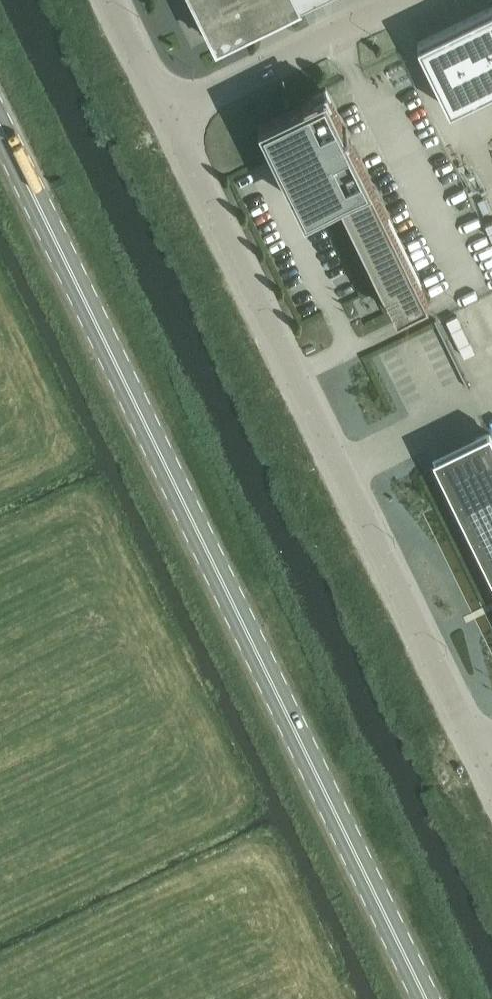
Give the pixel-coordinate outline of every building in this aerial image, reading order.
[(216,42),(303,0),(196,0),(216,42)] [(416,42),(448,107),(491,86),(491,5),(416,42)] [(324,87),(257,120),(284,174),(294,169),(305,192),(301,194),(307,207),(320,201),(318,198),(335,189),(395,312),(427,297),(324,87)] [(490,429),(435,456),(491,572),(491,434),(490,429)]
